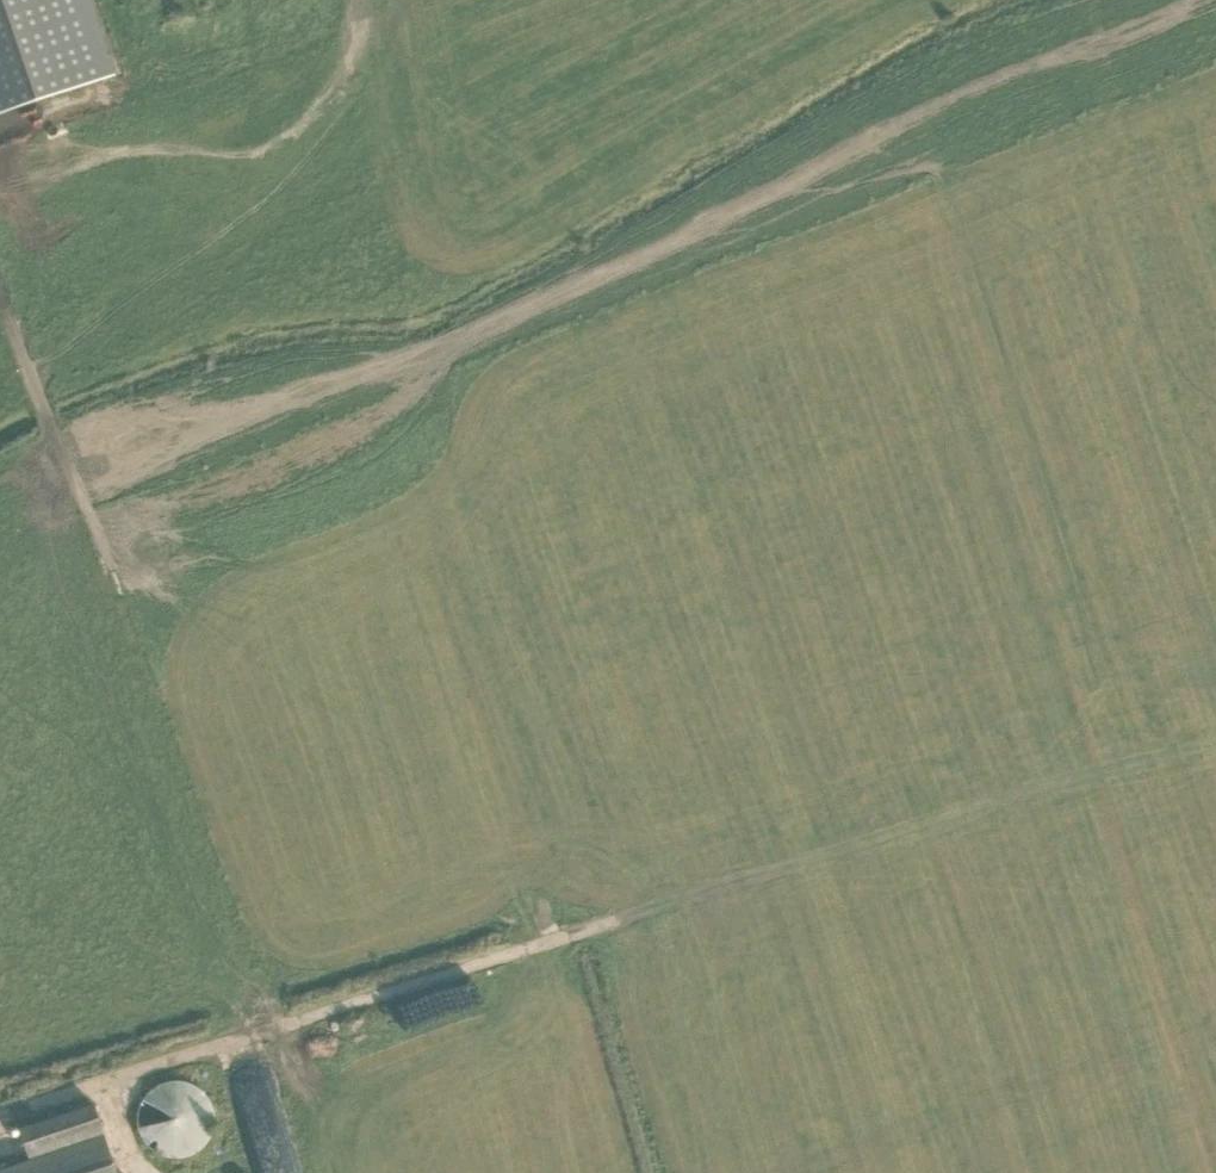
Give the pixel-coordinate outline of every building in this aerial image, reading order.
[(106,78),(79,0),(0,0),(0,114),(106,78)] [(172,1163),(228,1137),(198,1073),(142,1100),(172,1163)] [(93,1106),(20,1130),(30,1161),(0,1170),(0,1172),(115,1172),(93,1106)]
